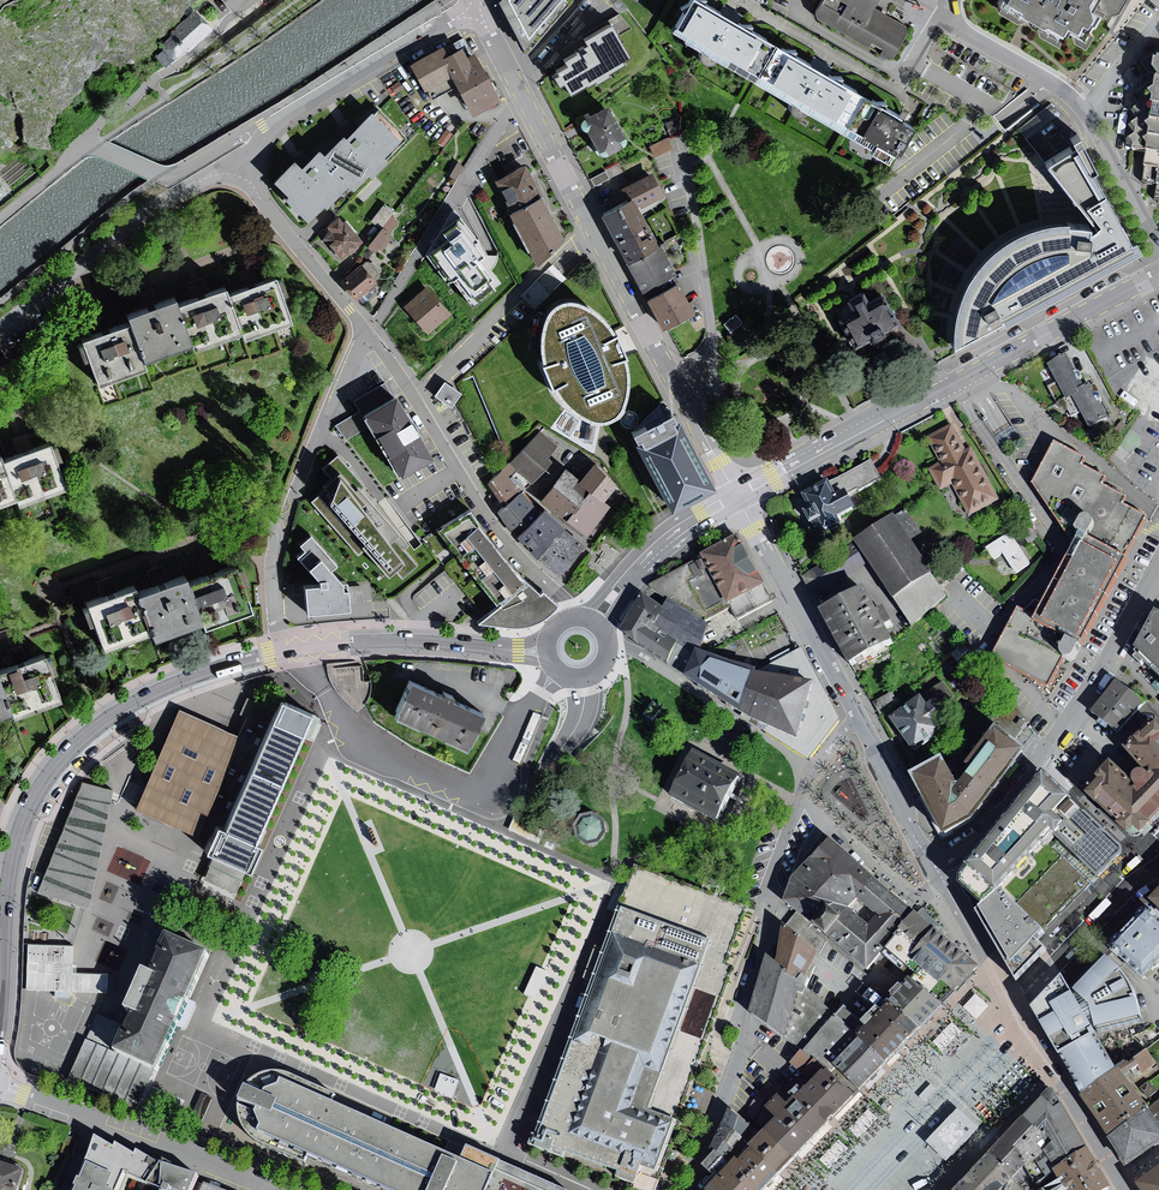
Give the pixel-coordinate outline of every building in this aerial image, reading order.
[(247,0),(225,0),(233,10),(247,0)] [(503,5),(527,54),(572,1),(573,0),(507,0),(503,5)] [(907,30),(868,9),(873,0),(815,0),(806,16),(890,61),(907,30)] [(995,5),(1057,43),(1063,31),(1078,40),(1099,10),(1090,5),(1093,0),(999,0),(995,5)] [(1090,5),(1099,10),(1110,17),(1116,15),(1125,0),(1093,0),(1090,5)] [(684,3),(666,34),(733,72),(759,87),(823,123),(849,138),(885,159),(903,128),(867,107),(840,92),(776,56),(750,41),(684,3)] [(212,30),(196,12),(172,33),(174,36),(162,46),(165,50),(157,57),(160,59),(166,67),(187,48),(189,50),(212,30)] [(625,58),(607,25),(578,41),(586,57),(581,60),(576,50),(548,65),(565,96),(581,88),(581,89),(590,84),(590,86),(604,78),(602,75),(619,66),(617,62),(625,58)] [(448,45),(415,62),(433,97),(459,84),(475,114),(502,100),(477,53),(471,56),(466,47),(453,54),(448,45)] [(1146,73),(1138,96),(1129,151),(1148,154),(1158,156),(1158,64),(1146,73)] [(609,110),(578,125),(598,165),(629,150),(609,110)] [(294,162),(274,182),(290,198),(285,202),(310,226),(326,210),(336,219),(357,197),(363,203),(382,184),(375,177),(387,164),(383,160),(400,143),(372,116),(347,143),(343,139),(324,158),(319,153),(303,170),(294,162)] [(651,143),(655,152),(672,144),(668,135),(651,143)] [(953,321),(952,346),(1001,320),(1004,324),(1140,251),(1134,241),(1130,243),(1092,172),(1095,170),(1078,137),(1071,141),(1074,146),(1047,163),(1096,226),(1088,232),(1089,228),(1067,226),(1067,222),(1048,223),(1029,228),(1015,234),(999,244),(982,258),(969,276),(959,298),(953,321)] [(382,230),(369,247),(380,254),(391,238),(394,240),(455,159),(442,149),(397,210),(386,202),(371,222),(382,230)] [(528,164),(497,179),(539,264),(565,238),(528,164)] [(665,198),(652,174),(621,190),(626,201),(632,198),(638,210),(665,198)] [(626,201),(601,214),(630,265),(660,250),(638,210),(632,198),(626,201)] [(345,222),(340,217),(328,228),(332,232),(325,239),(344,260),(365,240),(346,220),(345,222)] [(427,256),(449,286),(459,279),(478,305),(496,291),(490,285),(494,282),(481,264),(486,260),(476,246),(480,244),(461,219),(442,232),(448,241),(427,256)] [(660,250),(630,265),(646,297),(674,276),(660,250)] [(364,264),(344,280),(364,306),(384,291),(364,264)] [(674,276),(646,297),(665,332),(695,315),(674,276)] [(137,322),(90,338),(91,341),(84,343),(90,360),(95,358),(103,382),(152,366),(149,358),(195,342),(197,349),(245,332),(247,338),(296,322),(286,295),(292,294),(287,279),(281,281),(280,277),(233,293),(231,286),(184,302),(182,296),(134,313),(137,322)] [(429,287),(406,306),(429,333),(452,314),(429,287)] [(839,322),(856,352),(870,344),(873,348),(888,339),(886,335),(901,327),(884,297),(870,305),(864,294),(847,304),(853,314),(839,322)] [(596,313),(574,303),(565,303),(555,309),(546,325),(544,345),(546,366),(543,367),(553,391),(556,390),(573,410),(592,422),(605,423),(616,419),(626,407),(630,384),(628,360),(632,358),(620,334),(617,336),(596,313)] [(720,325),(727,334),(739,325),(732,317),(720,325)] [(1064,353),(1047,362),(1065,397),(1072,393),(1078,390),(1076,387),(1080,384),(1077,379),(1079,378),(1080,375),(1080,372),(1078,369),(1075,369),(1072,369),(1064,353)] [(1078,390),(1072,393),(1088,425),(1105,416),(1097,400),(1099,398),(1099,395),(1098,392),(1095,391),(1092,391),(1087,381),(1080,384),(1076,387),(1078,390)] [(463,395),(446,383),(436,396),(453,408),(463,395)] [(439,456),(401,395),(395,399),(386,385),(355,403),(359,412),(336,427),(346,440),(374,426),(406,476),(439,456)] [(709,486),(670,411),(629,432),(669,508),(709,486)] [(1118,433),(1126,424),(1121,420),(1114,430),(1118,433)] [(955,428),(929,440),(942,468),(931,473),(942,494),(954,488),(970,520),(1002,505),(974,449),(967,452),(955,428)] [(540,434),(489,483),(509,504),(523,494),(562,456),(540,434)] [(1083,456),(1054,439),(1031,481),(1071,540),(1038,600),(1035,599),(1024,609),(1016,605),(989,655),(1048,687),(1064,658),(1066,660),(1070,661),(1073,660),(1076,658),(1081,647),(1102,607),(1128,558),(1125,556),(1145,514),(1121,501),(1125,495),(1101,482),(1104,475),(1081,462),(1083,456)] [(20,499),(23,505),(71,489),(62,462),(67,461),(62,446),(57,448),(55,443),(8,460),(6,453),(0,455),(0,506),(20,499)] [(364,485),(337,454),(321,467),(331,478),(325,483),(327,485),(309,500),(358,556),(366,549),(390,575),(394,572),(401,580),(420,563),(406,548),(411,543),(362,488),(364,485)] [(886,485),(874,462),(804,498),(812,514),(808,516),(816,531),(823,527),(829,538),(848,528),(844,520),(862,511),(856,500),(886,485)] [(617,487),(595,465),(584,476),(580,480),(602,502),(608,496),(617,487)] [(567,469),(541,502),(589,538),(611,507),(602,502),(580,480),(567,469)] [(509,504),(499,511),(516,533),(539,516),(523,494),(509,504)] [(481,526),(469,510),(439,530),(500,607),(476,625),(496,627),(514,628),(527,627),(540,621),(551,614),(557,606),(542,592),(539,595),(522,582),(481,526)] [(517,539),(538,560),(556,537),(558,539),(565,530),(566,529),(546,511),(517,539)] [(900,518),(860,543),(900,602),(913,630),(939,612),(940,579),(900,518)] [(1030,524),(988,551),(995,563),(1004,557),(1017,577),(1033,567),(1023,551),(1040,540),(1030,524)] [(576,539),(565,530),(558,539),(556,537),(538,560),(550,571),(576,539)] [(738,620),(772,601),(761,581),(736,536),(705,552),(702,553),(649,584),(707,622),(731,609),(738,620)] [(305,613),(352,609),(350,585),(348,585),(347,578),(343,578),(335,569),(338,566),(309,537),(301,544),(306,549),(298,557),(323,582),(303,584),(305,613)] [(585,546),(576,539),(550,571),(559,578),(570,567),(585,546)] [(816,599),(863,569),(848,546),(801,576),(816,599)] [(143,586),(92,603),(94,608),(87,610),(93,625),(99,623),(108,649),(155,632),(158,638),(207,621),(209,627),(258,610),(250,587),(254,585),(247,567),(243,569),(242,566),(194,583),(191,576),(145,592),(143,586)] [(874,591),(827,616),(856,669),(902,644),(897,635),(904,631),(893,611),(887,614),(874,591)] [(1156,610),(1135,648),(1137,650),(1135,652),(1137,655),(1134,658),(1142,664),(1145,661),(1158,676),(1158,612),(1156,610)] [(696,648),(685,674),(749,715),(764,722),(767,724),(764,731),(807,757),(827,732),(836,720),(798,648),(765,670),(733,662),(696,648)] [(16,710),(18,716),(67,699),(58,675),(61,674),(56,658),(53,659),(52,655),(3,672),(1,665),(0,665),(0,715),(16,710)] [(1117,679),(1092,713),(1118,733),(1146,701),(1117,679)] [(465,748),(482,712),(452,699),(454,697),(447,694),(443,692),(442,695),(410,680),(393,716),(465,748)] [(895,694),(874,705),(881,718),(902,707),(895,694)] [(934,699),(928,702),(923,694),(891,715),(912,749),(950,725),(934,699)] [(993,729),(1012,744),(1024,730),(1029,722),(1013,702),(993,729)] [(312,718),(283,705),(228,826),(220,822),(206,855),(216,860),(207,879),(235,892),(245,870),(251,872),(261,850),(253,847),(312,718)] [(237,736),(180,711),(137,809),(193,834),(200,815),(208,818),(237,736)] [(1107,757),(1080,785),(1131,835),(1134,836),(1136,836),(1139,835),(1141,833),(1145,830),(1158,815),(1158,723),(1154,718),(1122,744),(1138,765),(1134,766),(1130,769),(1129,773),(1129,777),(1107,757)] [(939,752),(906,769),(940,831),(943,832),(947,833),(972,821),(1023,752),(1021,751),(1012,744),(993,729),(957,779),(952,781),(939,752)] [(696,752),(672,799),(723,826),(747,779),(696,752)] [(964,893),(1016,981),(1046,950),(1036,940),(1090,882),(1055,848),(1064,839),(1098,876),(1121,854),(1120,848),(1042,769),(957,869),(956,876),(960,884),(964,893)] [(83,783),(37,893),(91,909),(102,850),(114,791),(83,783)] [(580,813),(572,824),(575,837),(586,845),(599,842),(606,830),(603,818),(593,811),(580,813)] [(876,913),(912,908),(852,856),(832,839),(828,835),(809,855),(855,897),(876,913)] [(824,901),(840,914),(847,905),(855,897),(809,855),(791,874),(782,898),(797,910),(809,919),(824,901)] [(636,870),(535,1152),(642,1189),(651,1189),(662,1158),(665,1150),(731,967),(724,964),(744,908),(636,870)] [(867,922),(876,913),(855,897),(847,905),(867,922)] [(824,933),(840,914),(824,901),(809,919),(812,922),(824,933)] [(824,933),(865,967),(867,922),(847,905),(840,914),(824,933)] [(898,927),(912,908),(876,913),(867,922),(865,967),(883,945),(898,927)] [(932,926),(912,908),(898,927),(916,943),(932,926)] [(797,910),(785,924),(816,951),(819,953),(825,941),(809,926),(812,922),(809,919),(797,910)] [(1149,912),(1133,930),(1114,950),(1145,979),(1158,965),(1158,921),(1149,912)] [(779,931),(774,959),(802,982),(812,959),(816,951),(785,924),(781,920),(779,931)] [(976,966),(932,926),(916,943),(909,951),(922,963),(953,991),(976,966)] [(909,951),(916,943),(898,927),(883,945),(914,971),(922,963),(909,951)] [(217,957),(176,939),(160,977),(153,974),(135,1015),(141,1018),(134,1033),(124,1057),(157,1071),(165,1075),(217,957)] [(71,947),(28,945),(26,987),(106,991),(106,983),(106,975),(70,974),(71,947)] [(802,982),(774,959),(765,952),(748,1009),(782,1036),(796,990),(802,992),(805,985),(802,982)] [(1066,980),(1061,972),(1028,1005),(1034,1014),(1084,1099),(1125,1165),(1158,1143),(1158,1066),(1146,1046),(1117,1065),(1097,1031),(1143,1022),(1142,1013),(1138,997),(1122,969),(1103,954),(1071,987),(1066,980)] [(941,1004),(953,991),(922,963),(914,971),(909,976),(941,1004)] [(526,993),(538,998),(549,970),(536,965),(526,993)] [(920,1027),(941,1004),(909,976),(907,973),(886,996),(887,997),(920,1027)] [(861,996),(868,986),(863,982),(855,991),(861,996)] [(796,990),(782,1036),(799,1048),(801,1049),(834,1013),(805,985),(802,992),(796,990)] [(876,1008),(884,999),(868,986),(861,996),(876,1008)] [(976,992),(965,1006),(978,1017),(990,1003),(976,992)] [(886,1062),(920,1027),(887,997),(884,999),(876,1008),(863,1022),(854,1032),(857,1034),(886,1062)] [(842,1003),(834,1013),(801,1049),(813,1057),(823,1063),(830,1071),(835,1066),(830,1062),(857,1034),(854,1032),(863,1022),(842,1003)] [(139,1113),(157,1071),(124,1057),(134,1033),(98,1017),(69,1085),(139,1113)] [(860,1090),(886,1062),(857,1034),(830,1062),(835,1066),(860,1090)] [(801,1049),(799,1048),(789,1061),(799,1071),(813,1057),(801,1049)] [(813,1057),(799,1071),(808,1078),(823,1063),(813,1057)] [(808,1140),(855,1095),(830,1071),(823,1063),(808,1078),(784,1101),(776,1092),(774,1094),(766,1102),(763,1105),(764,1105),(773,1115),(788,1129),(793,1124),(808,1140)] [(855,1095),(860,1090),(835,1066),(830,1071),(855,1095)] [(268,1149),(310,1166),(313,1157),(388,1189),(496,1189),(506,1165),(473,1151),(468,1162),(337,1105),(340,1097),(305,1082),(288,1075),(267,1078),(253,1089),(246,1106),(245,1120),(251,1137),(268,1149)] [(935,1088),(930,1083),(918,1096),(923,1101),(935,1088)] [(766,1102),(774,1094),(765,1084),(757,1092),(766,1102)] [(1022,1115),(1042,1133),(1045,1131),(1052,1141),(1043,1149),(1055,1165),(1086,1146),(1074,1126),(1051,1088),(1050,1088),(1048,1087),(1038,1098),(1022,1115)] [(762,1126),(773,1115),(764,1105),(755,1122),(762,1126)] [(746,1142),(759,1130),(728,1107),(725,1114),(722,1119),(746,1142)] [(958,1107),(924,1140),(945,1160),(978,1127),(958,1107)] [(777,1173),(808,1140),(793,1124),(788,1129),(773,1115),(762,1126),(759,1130),(746,1142),(748,1145),(777,1173)] [(993,1146),(989,1151),(1013,1176),(1041,1149),(1034,1141),(1042,1133),(1022,1115),(993,1146)] [(746,1142),(722,1119),(717,1132),(740,1154),(748,1145),(746,1142)] [(740,1154),(717,1132),(709,1147),(712,1149),(727,1161),(733,1154),(736,1157),(740,1154)] [(203,1185),(205,1180),(169,1169),(143,1155),(141,1160),(122,1148),(121,1153),(101,1142),(90,1165),(96,1168),(88,1183),(85,1182),(81,1189),(125,1189),(130,1180),(152,1189),(215,1189),(203,1185)] [(777,1173),(748,1145),(740,1154),(736,1157),(733,1154),(727,1161),(713,1175),(709,1179),(720,1189),(760,1189),(777,1173)] [(1097,1167),(1086,1146),(1055,1165),(1052,1167),(1068,1189),(1105,1189),(1108,1188),(1097,1167)] [(727,1161),(712,1149),(700,1163),(713,1175),(727,1161)] [(1011,1177),(1013,1176),(989,1151),(967,1174),(952,1189),(1022,1189),(1011,1177)] [(1134,1180),(1140,1189),(1158,1189),(1158,1161),(1134,1180)] [(0,1163),(0,1189),(22,1189),(27,1172),(0,1163)] [(506,1165),(496,1189),(562,1189),(506,1165)] [(709,1179),(702,1186),(704,1189),(703,1189),(720,1189),(709,1179)]
